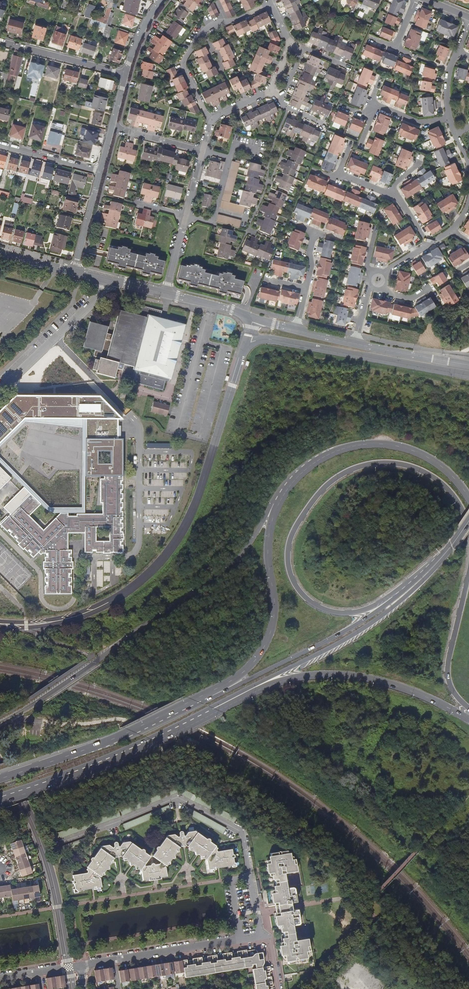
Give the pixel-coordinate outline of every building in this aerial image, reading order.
[(122,10),(135,14),(137,8),(140,0),(125,0),(122,10)] [(183,5),(190,10),(192,11),(197,4),(191,0),(185,0),(186,1),(183,5)] [(242,3),(245,10),(255,6),(253,2),(257,0),(248,0),(242,3)] [(299,0),(297,0),(285,6),(288,14),(298,9),(296,5),(300,3),(299,0)] [(376,9),(380,0),(363,0),(362,3),(376,9)] [(391,4),(405,10),(404,9),(405,6),(401,4),(403,0),(393,0),(391,4)] [(208,8),(209,12),(216,9),(213,1),(211,3),(208,8)] [(88,3),(85,16),(92,18),(95,5),(88,3)] [(188,13),(190,10),(183,5),(182,4),(180,7),(179,6),(173,16),(182,22),(188,13)] [(403,13),(405,10),(391,4),(388,12),(397,15),(398,11),(403,13)] [(419,17),(428,21),(432,12),(423,8),(421,11),(420,13),(418,12),(416,16),(419,17)] [(300,13),(298,9),(288,14),(292,22),(306,15),(305,11),(300,13)] [(264,24),(271,21),(266,11),(259,15),(264,24)] [(122,23),(131,26),(134,17),(125,14),(124,17),(121,16),(120,19),(123,20),(122,23)] [(388,14),(384,22),(393,26),(394,23),(395,21),(399,23),(401,19),(388,14)] [(258,27),(264,24),(259,15),(253,17),(254,19),(258,27)] [(308,19),(306,15),(292,22),(296,30),(305,25),(304,21),(308,19)] [(425,29),(428,21),(419,17),(416,16),(415,19),(417,21),(416,22),(415,26),(425,29)] [(23,22),(9,19),(6,29),(20,33),(23,22)] [(91,19),(89,24),(103,28),(103,27),(105,27),(106,24),(103,23),(91,19)] [(251,31),(258,28),(258,27),(254,19),(247,22),(250,29),(251,31)] [(444,34),(449,22),(448,23),(440,19),(436,29),(438,30),(438,31),(444,34)] [(244,32),(250,29),(247,22),(246,20),(239,23),(244,32)] [(175,38),(183,27),(174,21),(166,32),(175,38)] [(453,24),(449,22),(444,34),(450,37),(451,35),(453,36),(457,26),(452,24),(453,24)] [(229,26),(232,33),(235,32),(237,35),(244,32),(239,23),(233,26),(232,24),(229,26)] [(46,29),(36,26),(33,37),(43,40),(46,29)] [(395,32),(383,27),(379,36),(389,40),(391,37),(391,35),(394,36),(395,32)] [(128,30),(119,28),(115,42),(124,45),(128,33),(127,33),(128,30)] [(317,33),(313,31),(309,42),(317,45),(323,31),(319,29),(317,33)] [(407,37),(418,42),(421,36),(419,35),(421,33),(411,29),(407,37)] [(62,44),(66,34),(55,31),(52,41),(62,44)] [(327,32),(323,31),(317,45),(325,49),(329,39),(325,37),(327,32)] [(78,49),(82,38),(72,35),(68,46),(78,49)] [(155,35),(153,39),(167,48),(172,41),(163,35),(160,39),(155,35)] [(271,40),(267,49),(269,50),(277,53),(279,47),(277,46),(280,39),(278,36),(271,40)] [(333,40),(329,39),(325,49),(333,52),(339,38),(336,36),(333,40)] [(343,37),(340,36),(339,38),(333,52),(341,56),(345,45),(341,43),(343,39),(342,39),(343,37)] [(413,50),(414,47),(416,48),(418,42),(407,37),(405,41),(406,41),(404,46),(413,50)] [(85,38),(80,51),(93,55),(96,47),(87,44),(89,39),(85,38)] [(225,45),(222,38),(213,43),(216,49),(218,48),(225,45)] [(153,39),(151,42),(156,45),(153,49),(162,55),(167,48),(153,39)] [(349,47),(345,45),(341,56),(349,59),(356,45),(351,43),(349,47)] [(231,50),(227,44),(225,45),(218,48),(221,55),(231,50)] [(371,47),(369,46),(366,45),(362,54),(371,58),(375,46),(372,44),(371,47)] [(448,49),(439,45),(436,54),(439,55),(441,56),(439,60),(443,61),(448,49)] [(150,46),(147,50),(152,53),(149,57),(158,63),(163,56),(162,55),(153,49),(150,46)] [(196,51),(199,58),(206,54),(208,53),(205,46),(196,51)] [(259,46),(256,54),(271,60),(273,57),(267,55),(269,50),(267,49),(259,46)] [(375,46),(371,58),(379,61),(383,52),(380,50),(378,50),(379,47),(375,46)] [(114,48),(111,56),(110,58),(119,61),(122,50),(120,50),(114,48)] [(234,57),(231,50),(221,55),(225,61),(231,58),(234,57)] [(393,67),(396,60),(398,55),(394,53),(393,55),(391,54),(386,52),(382,62),(393,67)] [(196,59),(199,65),(209,61),(206,54),(199,58),(196,59)] [(256,54),(253,61),(263,65),(264,62),(270,64),(271,60),(256,54)] [(9,73),(17,75),(22,57),(14,55),(9,73)] [(318,64),(320,59),(310,55),(307,63),(321,69),(323,66),(318,64)] [(401,72),(407,59),(403,57),(401,62),(396,60),(393,67),(394,68),(394,69),(401,72)] [(235,65),(231,58),(225,61),(222,62),(226,69),(235,65)] [(407,59),(401,72),(409,75),(413,67),(409,65),(411,60),(407,59)] [(143,61),(141,68),(143,69),(151,71),(153,64),(143,61)] [(199,65),(203,72),(205,71),(212,68),(209,61),(199,65)] [(253,61),(249,69),(257,72),(265,76),(266,73),(261,70),(263,65),(253,61)] [(35,63),(30,62),(27,74),(27,76),(36,78),(37,76),(41,77),(41,74),(44,65),(39,64),(35,62),(35,63)] [(320,74),(321,69),(307,63),(303,71),(313,75),(315,72),(320,74)] [(59,68),(47,65),(45,75),(56,78),(59,68)] [(205,71),(208,77),(212,76),(217,73),(214,66),(212,68),(205,71)] [(433,73),(434,69),(424,66),(422,75),(424,76),(424,78),(431,80),(432,78),(434,79),(436,75),(433,74),(433,73)] [(466,80),(468,73),(466,72),(468,67),(464,66),(463,69),(462,68),(458,67),(455,78),(466,80)] [(327,84),(331,85),(337,70),(329,67),(327,72),(325,77),(329,79),(327,84)] [(370,75),(372,71),(364,67),(360,75),(374,81),(375,77),(370,75)] [(77,71),(65,69),(63,79),(74,82),(77,71)] [(143,69),(142,76),(151,78),(153,71),(151,71),(143,69)] [(341,84),(346,74),(337,70),(331,85),(335,87),(335,86),(337,82),(341,84)] [(313,76),(313,75),(303,71),(300,79),(314,86),(316,82),(315,82),(311,80),(313,76)] [(254,79),(251,81),(254,88),(260,85),(261,83),(263,84),(266,77),(265,76),(257,72),(254,79)] [(172,79),(175,85),(177,85),(185,81),(182,75),(179,76),(177,73),(170,76),(172,80),(172,79)] [(374,81),(360,75),(357,83),(359,83),(358,85),(365,88),(367,82),(372,84),(374,81)] [(237,76),(229,80),(234,90),(238,88),(241,93),(244,91),(240,82),(237,76)] [(114,82),(100,78),(99,86),(112,89),(113,84),(114,82)] [(430,86),(431,82),(431,80),(424,78),(424,81),(422,80),(420,89),(433,92),(434,88),(430,87),(430,86)] [(86,80),(79,79),(77,86),(84,88),(86,80)] [(246,79),(240,82),(244,91),(251,88),(251,89),(254,88),(251,81),(248,82),(246,79)] [(313,89),(314,86),(300,79),(296,87),(306,92),(308,87),(313,89)] [(175,85),(179,92),(186,89),(188,88),(185,81),(177,85),(175,85)] [(225,94),(229,92),(225,82),(217,86),(222,96),(224,101),(227,99),(225,94)] [(142,83),(138,99),(141,100),(149,102),(153,86),(142,83)] [(365,95),(366,94),(367,90),(365,89),(365,88),(358,85),(354,95),(366,100),(367,96),(365,95)] [(386,101),(391,88),(384,85),(380,94),(384,95),(382,100),(386,101)] [(217,98),(222,96),(217,86),(209,90),(216,104),(220,103),(217,98)] [(304,96),(306,92),(296,87),(292,96),(307,102),(309,98),(304,96)] [(400,94),(398,93),(399,92),(391,88),(386,101),(386,102),(389,103),(391,98),(397,101),(400,94)] [(176,93),(180,100),(181,99),(189,95),(186,89),(179,92),(176,93)] [(213,106),(216,104),(209,90),(201,93),(206,103),(210,101),(213,106)] [(400,103),(402,104),(405,105),(409,96),(400,93),(400,94),(397,101),(395,106),(399,107),(400,103)] [(188,104),(189,107),(196,104),(194,101),(191,95),(189,95),(181,99),(185,106),(188,104)] [(366,100),(354,95),(350,103),(360,107),(361,104),(362,102),(365,103),(366,100)] [(87,101),(86,106),(104,111),(107,99),(94,96),(93,103),(87,101)] [(305,106),(307,102),(292,96),(289,104),(299,108),(301,104),(305,106)] [(320,102),(315,100),(313,104),(311,110),(319,113),(325,99),(322,97),(320,102)] [(432,102),(432,100),(431,97),(421,98),(422,107),(435,105),(435,102),(432,102)] [(329,101),(325,99),(319,113),(327,117),(331,107),(328,105),(329,101)] [(277,112),(272,101),(264,105),(271,120),(275,118),(272,114),(277,112)] [(267,122),(271,120),(264,105),(256,109),(261,119),(265,117),(267,122)] [(433,115),(433,111),(433,110),(435,109),(435,105),(422,107),(423,116),(433,115)] [(10,109),(0,107),(0,118),(7,120),(10,109)] [(138,110),(130,108),(127,118),(132,119),(131,125),(134,126),(138,110)] [(257,122),(261,119),(256,109),(248,113),(256,128),(259,126),(257,122)] [(147,112),(138,110),(134,126),(138,127),(140,121),(144,122),(147,112)] [(345,114),(342,113),(337,111),(333,122),(344,126),(349,114),(345,112),(345,114)] [(155,114),(147,112),(144,122),(148,123),(147,129),(151,130),(155,114)] [(91,123),(100,125),(102,115),(94,113),(91,123)] [(252,129),(256,128),(248,113),(240,117),(245,127),(250,125),(252,129)] [(390,120),(388,120),(389,117),(380,113),(378,118),(377,118),(376,122),(387,127),(390,120)] [(163,116),(155,114),(151,130),(154,131),(156,126),(160,127),(163,116)] [(177,129),(182,130),(183,129),(185,120),(170,116),(168,127),(175,128),(175,127),(177,127),(177,129)] [(364,122),(359,120),(357,119),(357,118),(354,116),(349,128),(360,133),(364,122)] [(286,134),(290,135),(296,121),(288,117),(283,128),(288,129),(286,134)] [(197,122),(185,119),(185,120),(183,129),(195,132),(197,122)] [(295,133),(300,135),(304,124),(296,121),(290,135),(293,137),(295,133)] [(376,122),(373,131),(382,135),(383,132),(385,133),(387,127),(376,122)] [(24,127),(13,124),(10,136),(21,138),(24,127)] [(44,127),(32,124),(28,137),(40,140),(44,127)] [(224,137),(228,138),(231,127),(221,124),(219,131),(217,130),(215,136),(223,138),(224,137)] [(302,141),(306,143),(312,128),(304,124),(300,135),(304,136),(302,141)] [(397,136),(405,139),(411,126),(410,126),(410,127),(407,125),(405,129),(401,128),(397,136)] [(414,127),(411,126),(405,139),(413,143),(416,134),(412,132),(414,127)] [(428,131),(429,133),(428,134),(430,140),(442,135),(440,131),(438,127),(428,131)] [(316,142),(321,132),(316,130),(312,128),(306,143),(310,144),(312,140),(316,142)] [(81,141),(93,144),(96,132),(86,130),(83,138),(82,138),(81,141)] [(49,131),(47,141),(58,144),(61,134),(49,131)] [(344,138),(335,134),(331,143),(343,148),(345,144),(342,143),(343,142),(344,138)] [(442,135),(430,140),(433,146),(435,145),(436,148),(445,144),(442,135)] [(367,143),(381,148),(384,141),(375,137),(374,141),(369,139),(367,143)] [(117,157),(125,160),(130,143),(126,143),(124,148),(120,147),(117,157)] [(130,143),(125,160),(134,162),(136,151),(132,150),(133,144),(130,143)] [(343,148),(331,143),(328,151),(337,155),(339,152),(339,150),(342,152),(343,148)] [(369,152),(377,156),(381,148),(367,143),(366,146),(371,148),(369,152)] [(90,149),(77,145),(74,154),(88,157),(90,149)] [(142,157),(155,161),(156,160),(158,149),(154,147),(153,150),(153,152),(143,150),(142,157)] [(302,159),(305,152),(303,151),(295,148),(294,151),(289,149),(288,152),(302,159)] [(412,152),(402,148),(399,157),(411,162),(412,158),(410,157),(410,156),(412,152)] [(434,152),(437,159),(450,153),(449,150),(444,152),(442,148),(434,152)] [(175,153),(158,149),(156,160),(172,164),(174,155),(175,153)] [(337,155),(328,151),(324,160),(336,165),(338,161),(335,160),(336,159),(337,155)] [(300,165),(302,159),(288,152),(286,155),(291,157),(290,161),(298,165),(300,165)] [(450,153),(437,159),(440,167),(444,165),(449,163),(447,159),(452,157),(450,153)] [(5,170),(8,157),(0,155),(0,169),(5,170)] [(178,156),(174,155),(172,164),(176,165),(175,170),(186,173),(189,162),(178,159),(178,156)] [(354,173),(359,161),(351,157),(347,167),(350,168),(352,169),(351,172),(354,173)] [(395,165),(404,169),(405,169),(406,166),(407,164),(409,165),(411,162),(399,157),(395,165)] [(9,169),(17,171),(18,168),(20,160),(12,158),(9,169)] [(295,171),(298,165),(290,161),(288,160),(287,164),(282,162),(280,165),(295,171)] [(336,165),(324,160),(321,168),(330,172),(332,169),(332,167),(335,168),(336,165)] [(23,161),(20,172),(21,172),(28,174),(31,163),(23,161)] [(218,171),(222,172),(225,162),(221,161),(220,163),(211,161),(207,175),(217,178),(218,171)] [(364,174),(368,164),(359,161),(354,173),(358,175),(359,172),(360,173),(364,174)] [(250,163),(248,170),(264,174),(265,171),(260,169),(261,165),(250,163)] [(458,171),(454,163),(450,165),(449,163),(444,165),(444,167),(446,170),(444,170),(447,176),(458,171)] [(31,175),(40,177),(42,166),(34,164),(31,175)] [(292,178),(295,171),(280,165),(279,168),(284,170),(282,173),(284,174),(292,178)] [(42,177),(50,179),(53,169),(45,166),(42,177)] [(381,169),(373,166),(369,174),(372,176),(374,176),(372,180),(376,182),(378,178),(379,179),(382,171),(381,171),(381,169)] [(428,183),(435,178),(430,170),(426,173),(424,168),(423,168),(420,170),(428,183)] [(70,174),(55,170),(53,180),(67,184),(70,174)] [(248,170),(247,177),(248,177),(257,179),(258,176),(263,177),(264,174),(248,170)] [(421,187),(428,183),(420,170),(417,172),(420,177),(416,179),(421,187)] [(112,177),(128,182),(130,174),(120,171),(119,175),(113,174),(112,177)] [(393,174),(384,171),(383,172),(382,171),(379,179),(380,179),(379,183),(383,185),(384,182),(385,183),(388,184),(393,174)] [(458,171),(447,176),(450,182),(451,182),(452,184),(462,180),(460,175),(458,171)] [(86,177),(73,174),(68,193),(74,195),(75,191),(74,191),(75,185),(84,187),(86,177)] [(291,185),(294,178),(292,178),(284,174),(282,178),(278,176),(276,178),(291,185)] [(314,190),(318,178),(315,177),(314,177),(310,175),(306,185),(308,186),(307,187),(314,190)] [(126,190),(128,182),(112,177),(111,181),(117,183),(115,187),(126,190)] [(248,177),(247,184),(262,188),(263,185),(258,184),(259,180),(257,179),(248,177)] [(288,191),(291,185),(276,178),(275,181),(280,184),(278,187),(288,191)] [(319,178),(318,178),(314,190),(320,192),(320,191),(323,192),(327,182),(318,179),(319,178)] [(422,188),(421,187),(416,179),(413,181),(412,182),(410,180),(407,182),(414,193),(422,188)] [(401,189),(406,198),(414,193),(407,182),(404,184),(405,186),(404,187),(401,189)] [(143,201),(147,202),(152,186),(143,183),(140,194),(145,195),(143,201)] [(247,184),(245,191),(253,193),(255,194),(256,190),(261,191),(262,188),(247,184)] [(328,185),(324,195),(332,198),(337,186),(334,185),(334,184),(333,187),(331,186),(328,185)] [(180,200),(183,189),(168,185),(165,196),(180,200)] [(114,191),(113,195),(124,198),(126,190),(115,187),(109,186),(109,190),(114,191)] [(152,186),(147,202),(151,203),(153,197),(157,198),(160,188),(152,186)] [(345,192),(341,191),(340,190),(341,187),(337,186),(332,198),(341,202),(341,200),(343,201),(346,194),(344,193),(345,192)] [(9,198),(10,192),(0,189),(0,196),(9,198)] [(347,192),(346,194),(343,201),(351,204),(356,191),(352,189),(350,194),(347,192)] [(243,191),(241,198),(257,202),(258,199),(252,197),(253,193),(245,191),(243,191)] [(283,202),(286,195),(277,191),(275,195),(270,193),(269,196),(283,202)] [(358,207),(362,199),(358,197),(360,192),(356,191),(351,204),(358,207)] [(204,202),(203,206),(210,208),(213,196),(204,194),(202,202),(204,202)] [(458,203),(452,194),(444,199),(451,210),(454,208),(453,206),(455,205),(458,203)] [(63,208),(75,211),(76,208),(74,207),(77,199),(66,196),(63,208)] [(281,208),(283,202),(269,196),(268,198),(273,201),(271,204),(279,208),(281,208)] [(358,207),(366,210),(372,197),(368,196),(366,200),(362,199),(358,207)] [(374,214),(377,205),(373,203),(375,199),(372,197),(366,210),(374,214)] [(241,198),(239,205),(242,206),(245,206),(249,208),(251,204),(256,205),(257,202),(241,198)] [(451,210),(444,199),(437,204),(442,213),(445,211),(447,210),(448,212),(451,210)] [(110,206),(105,205),(103,209),(109,210),(120,213),(122,204),(112,202),(110,206)] [(421,202),(413,207),(417,215),(428,209),(424,203),(423,204),(421,202)] [(276,214),(279,208),(271,204),(269,203),(268,207),(263,205),(262,208),(276,214)] [(305,207),(297,204),(293,213),(297,214),(295,219),(299,221),(305,207)] [(392,204),(383,210),(388,218),(399,211),(397,207),(395,209),(394,207),(392,204)] [(309,219),(310,217),(312,210),(305,207),(299,221),(303,222),(305,217),(309,219)] [(274,221),(276,214),(262,208),(261,211),(265,213),(264,217),(265,218),(274,221)] [(135,224),(143,226),(147,210),(143,209),(142,215),(137,214),(135,224)] [(315,225),(321,212),(313,209),(312,210),(310,217),(313,219),(311,224),(315,225)] [(422,223),(431,217),(430,215),(431,214),(428,209),(417,215),(419,219),(420,219),(422,223)] [(108,214),(102,213),(101,217),(118,221),(120,213),(109,210),(108,214)] [(151,211),(147,210),(143,226),(151,228),(154,218),(149,217),(151,211)] [(399,211),(388,218),(393,225),(396,223),(402,220),(400,217),(399,215),(401,214),(399,211)] [(328,215),(321,212),(315,225),(319,227),(321,222),(325,224),(325,222),(326,223),(328,219),(327,218),(328,215)] [(70,229),(72,220),(60,217),(58,226),(70,229)] [(106,222),(105,226),(116,229),(118,221),(101,217),(100,220),(106,222)] [(272,228),(275,221),(274,221),(265,218),(264,221),(259,219),(257,222),(272,228)] [(332,220),(328,219),(326,223),(328,223),(325,229),(334,232),(334,233),(339,221),(332,219),(332,220)] [(441,228),(436,220),(425,228),(427,231),(429,230),(430,231),(432,234),(441,228)] [(339,221),(334,233),(338,235),(338,234),(343,236),(347,226),(344,225),(345,224),(339,221)] [(369,224),(359,221),(357,230),(369,233),(370,230),(368,229),(368,227),(369,224)] [(3,237),(11,239),(15,224),(7,222),(3,237)] [(269,235),(272,228),(257,222),(256,225),(261,227),(260,231),(269,235)] [(415,236),(409,227),(402,232),(409,243),(412,241),(411,238),(412,238),(415,236)] [(18,241),(22,242),(25,231),(17,229),(14,242),(17,243),(18,241)] [(222,229),(220,236),(236,239),(237,236),(231,235),(232,231),(222,229)] [(290,238),(302,243),(303,239),(305,234),(295,230),(294,232),(292,232),(290,238)] [(369,233),(357,230),(355,239),(365,242),(366,238),(366,237),(368,237),(369,233)] [(25,243),(33,245),(34,243),(36,234),(28,232),(25,243)] [(63,248),(66,235),(55,232),(51,249),(62,252),(63,248)] [(409,243),(402,232),(394,236),(399,245),(403,243),(404,243),(405,245),(409,243)] [(41,240),(41,238),(42,236),(36,234),(34,243),(43,245),(44,241),(41,240)] [(220,236),(219,242),(221,243),(229,245),(230,241),(235,243),(236,239),(220,236)] [(242,250),(249,253),(255,238),(252,237),(250,242),(246,240),(242,250)] [(249,253),(255,256),(256,254),(260,246),(256,245),(258,240),(255,238),(249,253)] [(290,238),(287,244),(289,245),(288,247),(292,249),(298,251),(301,243),(302,243),(290,238)] [(331,250),(333,242),(324,240),(323,244),(318,243),(317,247),(331,250)] [(256,254),(263,257),(269,242),(266,241),(264,246),(260,244),(260,246),(256,254)] [(263,257),(270,260),(274,250),(270,249),(272,244),(269,242),(263,257)] [(221,243),(219,250),(234,254),(235,251),(230,249),(231,246),(229,245),(221,243)] [(352,254),(364,257),(365,253),(366,248),(356,245),(355,248),(353,248),(352,254)] [(382,261),(385,249),(376,246),(373,257),(377,258),(379,258),(378,260),(382,261)] [(161,275),(164,262),(156,260),(157,257),(153,256),(153,255),(150,254),(150,255),(146,255),(145,257),(128,253),(129,250),(126,249),(126,248),(122,247),(122,249),(118,248),(118,251),(110,249),(107,261),(115,264),(116,263),(119,263),(118,267),(125,269),(125,266),(142,270),(142,273),(149,275),(150,271),(152,272),(152,273),(161,275)] [(321,256),(321,257),(329,258),(330,259),(331,250),(317,247),(316,251),(322,252),(321,256)] [(463,247),(461,249),(460,247),(455,251),(461,261),(468,256),(463,247)] [(443,257),(437,248),(433,250),(429,252),(429,253),(436,263),(441,259),(441,258),(443,257)] [(391,261),(394,251),(385,249),(382,261),(385,262),(386,260),(388,260),(391,261)] [(219,250),(217,257),(227,260),(228,256),(234,257),(234,254),(219,250)] [(461,261),(455,251),(449,254),(450,256),(447,257),(453,266),(457,263),(458,264),(461,261)] [(436,263),(429,253),(421,258),(424,261),(422,262),(426,267),(429,265),(430,266),(436,263)] [(362,266),(364,257),(352,254),(350,261),(352,261),(351,264),(353,264),(353,266),(360,267),(360,266),(362,266)] [(321,258),(320,258),(318,267),(317,267),(330,270),(331,263),(330,263),(330,260),(328,260),(329,258),(321,257),(321,258)] [(281,262),(273,260),(271,269),(275,270),(274,275),(278,276),(281,262)] [(426,267),(422,262),(421,263),(420,261),(417,263),(416,264),(414,262),(411,264),(418,275),(426,271),(424,268),(426,267)] [(289,264),(281,262),(278,276),(281,277),(283,272),(287,273),(289,264)] [(294,280),(294,279),(297,266),(289,264),(287,273),(291,274),(290,279),(294,280)] [(239,294),(242,282),(233,279),(233,276),(230,275),(230,274),(227,273),(227,274),(223,274),(223,275),(219,274),(219,277),(203,273),(204,270),(200,270),(201,268),(197,267),(197,266),(195,265),(194,267),(191,266),(190,267),(187,266),(186,268),(181,266),(178,279),(187,281),(190,281),(189,285),(196,287),(197,284),(219,289),(219,292),(225,294),(226,290),(229,291),(229,292),(239,294)] [(297,266),(294,279),(297,280),(299,276),(303,277),(305,268),(297,266)] [(361,269),(359,269),(360,267),(353,266),(352,267),(350,267),(348,276),(361,279),(362,275),(359,274),(360,273),(361,269)] [(316,276),(319,277),(326,279),(327,276),(328,276),(330,270),(317,267),(316,271),(317,271),(316,276)] [(397,280),(409,283),(410,276),(409,276),(409,273),(399,271),(398,276),(397,276),(396,280),(397,280)] [(464,276),(461,278),(466,287),(468,285),(468,274),(467,271),(464,273),(465,275),(464,276)] [(439,285),(447,280),(442,272),(441,272),(432,278),(430,279),(432,283),(436,280),(437,282),(439,285)] [(361,279),(348,276),(346,284),(348,285),(348,286),(355,288),(355,287),(356,287),(357,283),(358,282),(360,282),(361,279)] [(313,286),(325,289),(328,281),(326,280),(326,279),(319,277),(318,278),(317,278),(317,282),(316,283),(314,283),(313,286)] [(405,291),(406,289),(407,289),(409,283),(397,280),(395,289),(405,291)] [(449,285),(440,290),(442,293),(443,295),(440,296),(442,299),(453,292),(449,285)] [(264,289),(261,288),(258,298),(267,300),(270,287),(267,286),(266,289),(264,289)] [(313,296),(314,296),(314,298),(321,299),(322,298),(323,298),(325,289),(313,286),(312,290),(314,291),(314,292),(313,296)] [(358,290),(355,289),(355,288),(348,286),(347,290),(345,290),(344,296),(356,299),(357,295),(358,290)] [(270,287),(267,300),(276,302),(277,300),(278,293),(279,292),(275,291),(274,291),(274,288),(270,287)] [(290,292),(281,290),(280,294),(278,293),(277,300),(281,301),(281,303),(287,304),(290,292)] [(294,293),(290,292),(287,304),(294,306),(294,304),(297,305),(299,295),(294,293)] [(447,301),(448,303),(449,306),(458,300),(453,292),(442,299),(444,303),(447,301)] [(356,299),(344,296),(342,303),(344,303),(343,307),(349,308),(349,307),(353,308),(356,299)] [(428,311),(436,306),(430,297),(427,299),(426,300),(424,298),(421,300),(428,311)] [(308,307),(320,310),(323,301),(321,301),(321,299),(314,298),(314,299),(312,299),(312,302),(311,304),(309,303),(308,307)] [(370,308),(373,309),(372,311),(379,312),(382,300),(373,298),(370,308)] [(391,303),(386,301),(382,300),(379,312),(385,314),(386,312),(388,313),(389,312),(390,312),(392,305),(390,304),(391,303)] [(428,311),(421,300),(418,302),(419,304),(418,305),(415,307),(415,308),(414,309),(415,316),(420,316),(428,311)] [(399,305),(397,305),(394,304),(394,305),(392,305),(390,312),(392,312),(391,314),(400,316),(403,303),(400,303),(399,305)] [(411,309),(412,308),(408,307),(406,307),(407,304),(403,303),(400,316),(409,318),(410,317),(415,316),(414,309),(411,309)] [(137,378),(139,379),(137,383),(164,390),(166,380),(167,377),(170,378),(184,327),(184,325),(161,318),(162,311),(140,305),(137,315),(119,310),(112,335),(107,333),(108,327),(89,322),(83,347),(95,350),(94,356),(100,358),(99,360),(95,359),(93,370),(96,370),(96,373),(115,378),(117,369),(123,370),(120,381),(128,383),(129,376),(133,377),(132,380),(137,381),(137,378)] [(320,310),(308,307),(307,311),(309,312),(309,313),(308,317),(318,319),(320,310)] [(337,315),(351,318),(352,319),(352,315),(347,313),(349,308),(343,307),(343,308),(339,307),(337,315)] [(350,322),(351,318),(337,315),(336,323),(344,325),(345,321),(350,322)] [(0,414),(0,447),(26,421),(87,421),(117,421),(122,421),(99,398),(17,398),(0,414)] [(168,415),(170,405),(154,401),(152,411),(168,415)] [(87,439),(87,421),(26,421),(0,447),(0,451),(27,423),(82,428),(82,509),(48,508),(0,461),(0,465),(23,488),(40,505),(50,515),(85,515),(86,476),(86,439),(87,439)] [(87,421),(87,439),(117,439),(117,421),(87,421)] [(104,476),(122,476),(122,439),(117,439),(87,439),(86,439),(86,476),(104,476)] [(9,479),(0,469),(0,488),(9,479)] [(23,488),(4,508),(11,515),(0,525),(0,528),(17,545),(16,546),(21,552),(22,551),(31,559),(37,553),(44,560),(44,562),(43,562),(43,570),(44,570),(44,596),(71,596),(72,552),(69,551),(69,534),(85,534),(85,555),(123,555),(124,476),(122,476),(104,476),(104,480),(101,480),(101,505),(103,505),(103,517),(59,516),(42,532),(28,517),(40,505),(23,488)] [(22,570),(15,578),(28,592),(36,584),(22,570)] [(93,883),(93,887),(96,886),(96,888),(101,887),(99,878),(98,877),(99,876),(101,876),(101,872),(104,872),(105,870),(102,868),(104,865),(105,866),(108,866),(110,863),(110,860),(112,860),(115,857),(114,855),(120,854),(120,856),(122,858),(125,858),(126,860),(129,862),(131,862),(132,860),(135,862),(133,866),(135,867),(138,866),(138,869),(140,870),(140,869),(142,870),(141,871),(143,880),(149,879),(149,881),(151,880),(151,879),(151,877),(158,876),(158,878),(158,879),(161,879),(161,877),(167,876),(165,867),(164,866),(165,865),(166,866),(167,864),(167,862),(169,861),(171,859),(168,857),(170,854),(171,855),(174,855),(176,852),(175,850),(178,849),(180,846),(180,844),(185,843),(185,845),(188,848),(191,847),(192,850),(194,852),(197,851),(199,850),(201,852),(199,855),(201,856),(203,856),(204,858),(206,860),(206,859),(207,859),(207,860),(208,870),(213,869),(213,867),(215,867),(215,863),(218,863),(219,868),(232,866),(234,863),(233,857),(231,858),(231,855),(232,855),(232,849),(218,852),(216,851),(215,845),(195,831),(188,832),(185,836),(183,835),(183,833),(182,832),(180,832),(179,833),(179,836),(178,837),(174,834),(167,835),(152,856),(161,862),(159,864),(154,865),(154,864),(153,864),(152,864),(151,864),(150,865),(145,866),(144,865),(150,856),(129,842),(122,843),(119,847),(117,846),(117,843),(116,842),(115,842),(114,842),(113,843),(113,844),(114,846),(113,848),(108,845),(101,846),(86,867),(87,872),(86,873),(72,875),(73,881),(75,881),(75,883),(74,883),(74,889),(78,891),(90,889),(89,884),(93,883)] [(55,849),(57,855),(88,844),(86,837),(55,849)] [(23,847),(21,840),(10,844),(12,851),(23,847)] [(25,854),(24,849),(13,852),(15,857),(25,854)] [(275,899),(276,905),(277,909),(277,913),(278,918),(276,919),(275,919),(275,923),(277,922),(279,922),(279,925),(281,925),(281,928),(282,928),(285,942),(284,942),(284,944),(283,945),(283,948),(281,948),(279,948),(280,952),(282,952),(282,954),(284,954),(285,957),(287,957),(288,964),(305,961),(304,954),(305,954),(304,951),(306,951),(305,947),(309,946),(308,938),(295,940),(293,925),(298,925),(300,923),(300,921),(300,920),(298,912),(297,913),(296,909),(292,910),(291,907),(291,903),(295,902),(294,899),(296,899),(295,891),(295,890),(294,888),(292,887),(287,888),(284,873),(297,871),(296,863),(294,864),(293,859),(291,860),(291,857),(288,857),(287,851),(270,853),(271,860),(268,861),(269,864),(267,864),(267,867),(266,867),(267,871),(269,870),(270,870),(271,873),(273,873),(273,875),(274,875),(276,889),(275,889),(276,892),(274,893),(275,896),(273,896),(271,896),(272,900),(273,900),(275,899)] [(27,860),(25,854),(15,857),(17,864),(27,860)] [(30,867),(27,860),(17,864),(19,871),(30,867)] [(32,873),(30,867),(19,871),(21,877),(32,873)] [(5,898),(12,897),(11,890),(10,886),(3,887),(5,898)] [(197,973),(197,975),(200,975),(200,973),(212,971),(212,973),(215,972),(215,970),(227,968),(227,971),(230,970),(230,968),(241,966),(242,968),(245,967),(245,965),(252,964),(256,964),(259,963),(259,961),(264,961),(262,952),(255,953),(253,956),(251,956),(250,950),(247,951),(248,953),(248,957),(240,958),(240,956),(238,957),(238,958),(235,959),(233,959),(233,958),(231,958),(231,960),(226,961),(225,959),(223,959),(223,961),(220,961),(218,962),(218,960),(216,960),(216,962),(210,963),(210,961),(208,962),(208,963),(205,964),(203,964),(203,963),(201,963),(201,965),(195,965),(195,964),(194,964),(194,966),(190,966),(188,967),(188,965),(186,965),(187,967),(183,967),(184,972),(185,975),(197,973)] [(176,973),(184,972),(183,967),(182,960),(174,962),(176,973)] [(166,975),(174,973),(173,962),(164,963),(166,975)] [(157,976),(166,975),(164,963),(155,965),(157,976)] [(149,978),(157,976),(155,965),(147,966),(149,978)] [(255,969),(257,981),(254,981),(255,984),(257,984),(258,988),(266,988),(266,987),(267,987),(267,985),(266,985),(265,979),(266,979),(266,977),(264,977),(264,974),(264,972),(265,972),(265,970),(263,970),(263,967),(263,965),(256,966),(256,968),(255,969)] [(140,979),(149,978),(147,966),(138,967),(140,979)] [(105,981),(114,979),(112,967),(103,969),(105,981)] [(131,980),(140,979),(138,967),(129,969),(131,980)] [(96,982),(105,981),(103,969),(94,970),(96,982)] [(121,982),(130,981),(128,969),(120,971),(121,982)] [(56,988),(65,987),(63,975),(62,975),(55,976),(56,988)] [(56,988),(55,976),(46,978),(48,988),(54,988),(56,988)]
